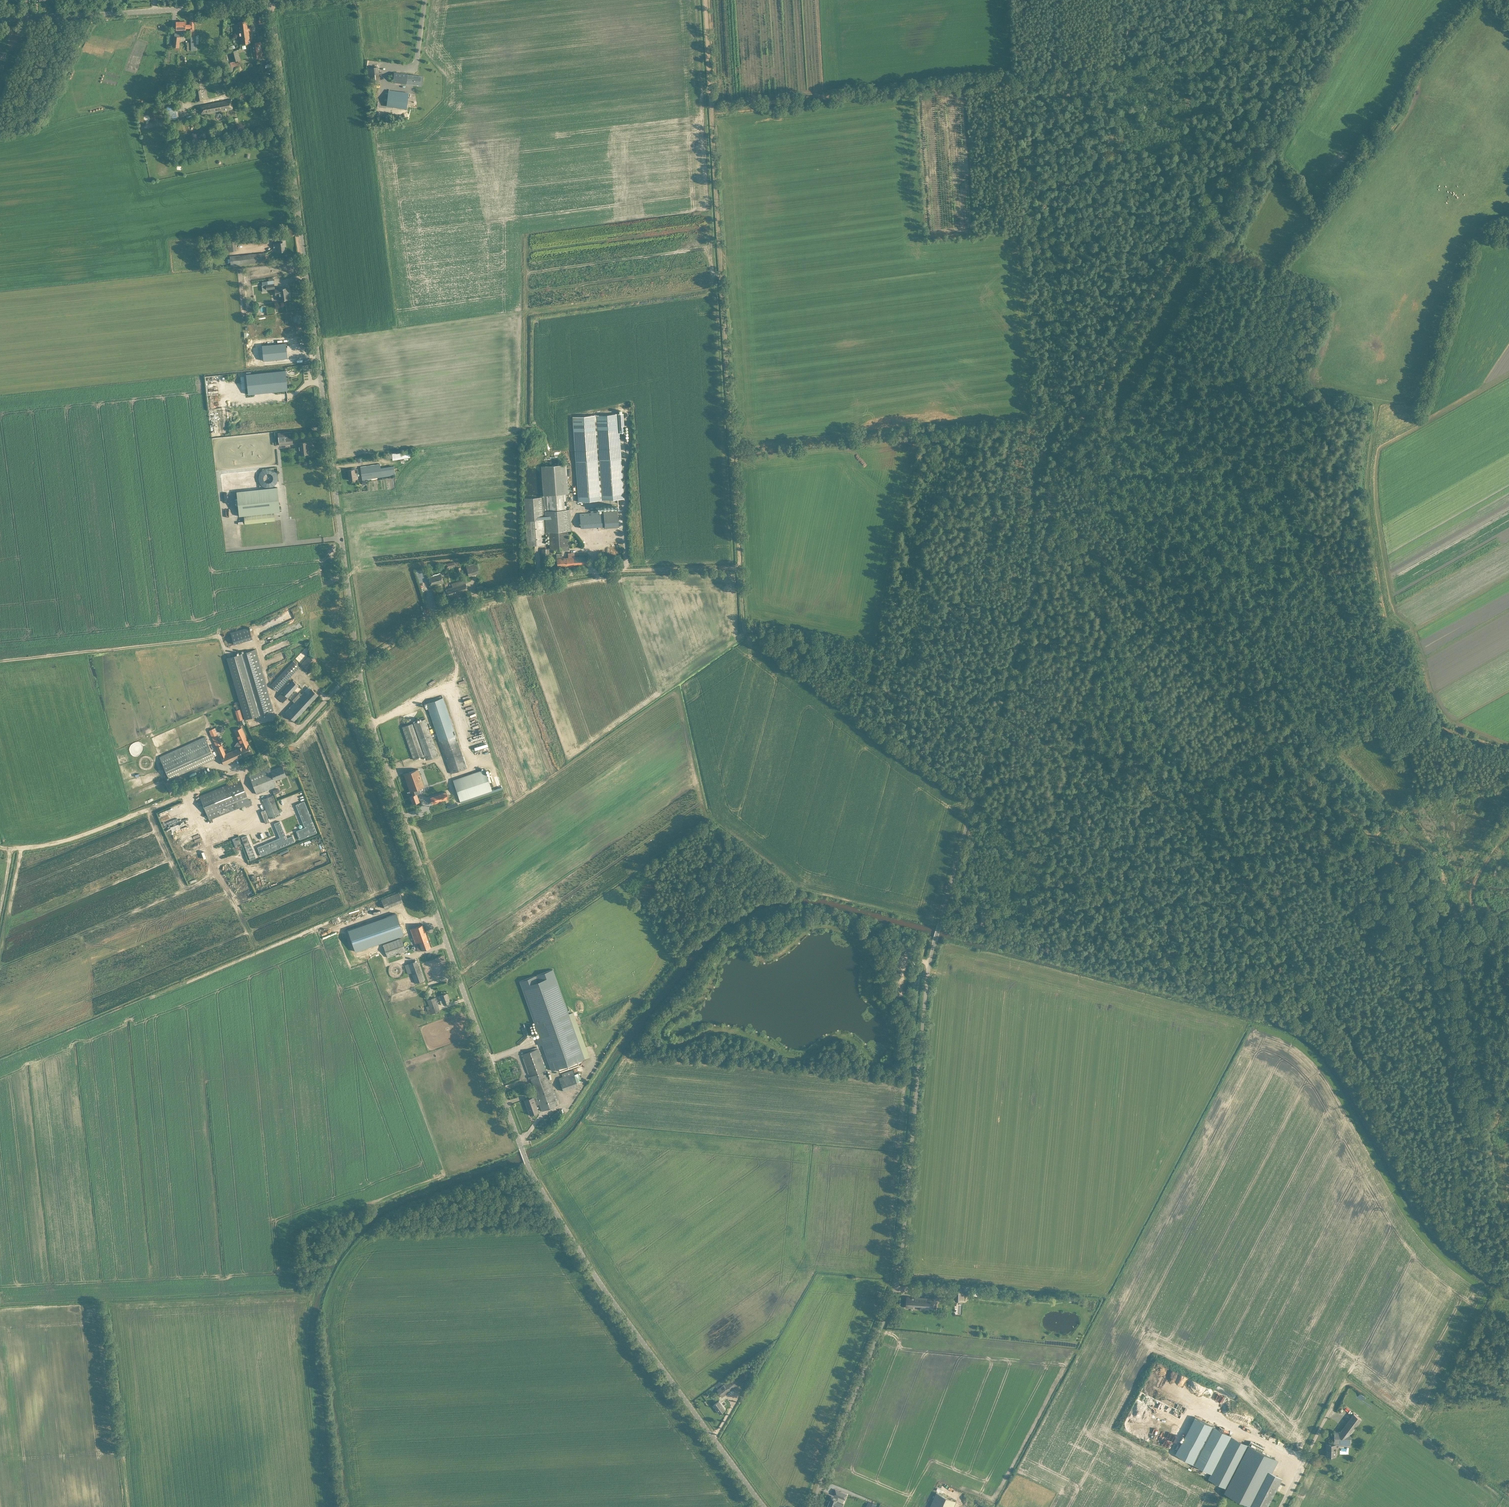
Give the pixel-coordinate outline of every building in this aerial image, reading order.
[(239,24),(237,24),(237,30),(239,29),(239,33),(241,44),(250,43),(249,33),(252,32),(251,28),(247,28),(246,20),(239,21),(239,24)] [(185,21),(176,22),(176,30),(186,29),(186,28),(190,28),(190,29),(190,36),(194,36),(194,29),(194,21),(190,21),(190,24),(185,25),(185,21)] [(255,45),(252,45),(254,57),(262,56),(260,42),(255,42),(255,45)] [(227,52),(231,67),(241,64),(239,60),(240,59),(237,49),(227,52)] [(393,82),(422,86),(423,76),(400,73),(401,71),(395,70),(393,82)] [(193,77),(195,85),(203,84),(203,80),(206,80),(204,74),(193,77)] [(195,90),(197,101),(203,100),(201,89),(195,90)] [(386,106),(407,109),(409,93),(388,90),(386,106)] [(200,106),(202,115),(232,109),(231,99),(200,106)] [(177,110),(168,110),(168,118),(177,119),(177,110)] [(222,240),(224,252),(236,251),(235,238),(222,240)] [(274,248),(278,248),(279,252),(285,251),(284,243),(286,243),(285,238),(279,239),(280,243),(277,243),(273,244),(274,248)] [(230,256),(231,265),(266,261),(265,253),(230,256)] [(279,289),(275,289),(275,295),(277,295),(278,301),(290,299),(288,287),(279,288),(279,289)] [(286,343),(262,345),(263,360),(287,358),(286,343)] [(277,371),(246,374),(248,394),(288,390),(287,384),(289,383),(289,376),(286,377),(285,370),(277,371)] [(624,499),(619,433),(624,432),(623,413),(573,417),(578,502),(624,499)] [(291,431),(277,433),(278,445),(293,444),(291,431)] [(308,446),(309,445),(309,441),(297,443),(298,455),(308,454),(308,446)] [(393,458),(393,459),(410,457),(409,451),(386,454),(387,459),(393,458)] [(360,467),(362,480),(395,475),(394,467),(381,469),(380,464),(360,467)] [(548,534),(550,551),(574,549),(573,531),(571,531),(569,510),(566,510),(565,494),(568,494),(566,464),(541,466),(543,495),(546,495),(547,519),(543,519),(541,497),(524,498),(527,545),(545,544),(544,534),(548,534)] [(352,470),(348,470),(349,480),(357,479),(356,473),(358,473),(357,469),(355,469),(355,468),(351,468),(352,470)] [(236,491),(239,516),(244,516),(274,512),(280,512),(277,487),(236,491)] [(580,514),(581,528),(604,527),(604,528),(619,527),(618,509),(603,510),(603,512),(580,514)] [(244,516),(245,524),(275,521),(274,512),(244,516)] [(542,548),(541,568),(549,568),(550,553),(549,553),(549,549),(542,548)] [(579,557),(562,558),(562,553),(556,553),(557,567),(588,565),(587,556),(586,556),(586,554),(579,554),(579,557)] [(466,566),(469,576),(479,573),(476,563),(466,566)] [(429,577),(431,586),(444,583),(441,574),(429,577)] [(446,589),(448,597),(468,591),(465,579),(451,584),(452,587),(446,589)] [(230,632),(234,644),(252,639),(249,627),(230,632)] [(237,655),(227,658),(245,719),(255,716),(274,711),(255,649),(237,655)] [(302,664),(308,670),(316,662),(309,656),(302,664)] [(270,685),(277,691),(299,667),(293,660),(270,685)] [(277,697),(283,702),(298,686),(293,680),(277,697)] [(285,712),(294,721),(318,695),(312,689),(307,694),(305,692),(306,692),(305,691),(302,694),(300,692),(292,700),(294,702),(285,712)] [(443,698),(427,703),(450,772),(466,767),(443,698)] [(415,759),(414,758),(420,756),(421,758),(425,756),(426,760),(438,756),(425,719),(402,727),(413,759),(415,759)] [(209,730),(216,747),(222,745),(214,728),(209,730)] [(229,752),(226,753),(222,745),(216,747),(224,764),(251,753),(247,745),(249,744),(241,728),(234,731),(240,744),(236,746),(236,747),(228,750),(229,752)] [(215,758),(205,736),(160,757),(169,779),(215,758)] [(249,775),(251,780),(256,794),(277,786),(274,780),(286,775),(282,767),(271,771),(270,767),(249,775)] [(418,769),(404,774),(410,791),(407,792),(409,797),(410,799),(411,799),(413,804),(419,801),(416,793),(421,792),(419,788),(424,786),(418,769)] [(453,780),(460,801),(492,790),(485,769),(453,780)] [(447,778),(433,784),(436,791),(450,785),(447,778)] [(233,782),(211,791),(200,796),(209,820),(245,805),(246,807),(253,804),(251,799),(249,800),(240,779),(236,781),(235,779),(232,780),(233,782)] [(423,796),(426,800),(436,795),(433,790),(423,796)] [(446,791),(437,795),(439,801),(448,798),(446,791)] [(273,795),(262,799),(265,807),(270,819),(281,815),(273,795)] [(264,809),(260,811),(265,823),(269,821),(264,809)] [(383,908),(401,901),(397,892),(379,898),(383,908)] [(393,915),(344,932),(352,953),(400,935),(394,918),(393,915)] [(418,946),(417,947),(418,951),(422,950),(430,947),(422,924),(410,929),(415,943),(417,942),(418,946)] [(383,944),(387,958),(406,951),(401,938),(383,944)] [(412,962),(404,965),(408,974),(411,972),(414,980),(415,983),(419,982),(424,980),(417,960),(412,962)] [(553,969),(520,981),(534,1021),(539,1036),(536,1037),(539,1045),(542,1044),(551,1070),(559,1068),(560,1071),(577,1065),(576,1062),(584,1059),(567,1009),(553,969)] [(442,995),(438,996),(440,1000),(441,1005),(444,1004),(445,1004),(450,1002),(447,993),(442,995)] [(429,1005),(426,1006),(429,1014),(432,1013),(440,1010),(435,997),(427,1000),(429,1005)] [(531,1107),(528,1108),(530,1115),(532,1114),(532,1115),(533,1114),(538,1112),(536,1105),(539,1104),(542,1111),(558,1105),(556,1100),(558,1100),(555,1090),(553,1091),(538,1049),(522,1054),(530,1076),(528,1077),(529,1078),(530,1078),(535,1091),(537,1091),(536,1091),(543,1088),(545,1094),(539,1096),(540,1099),(538,1100),(537,1101),(530,1104),(531,1107)] [(559,1078),(563,1090),(578,1085),(572,1070),(561,1073),(562,1076),(559,1078)] [(536,1091),(537,1091),(538,1095),(525,1100),(528,1108),(531,1107),(530,1104),(537,1101),(538,1100),(540,1099),(539,1096),(545,1094),(543,1088),(536,1091)] [(558,1111),(550,1116),(553,1119),(560,1114),(558,1111)] [(907,1297),(906,1307),(911,1307),(911,1306),(914,1306),(914,1307),(920,1308),(920,1309),(921,1309),(922,1306),(930,1306),(931,1298),(914,1297),(912,1297),(907,1297)] [(721,1387),(717,1390),(722,1397),(727,1394),(730,1391),(733,1389),(739,1385),(737,1383),(747,1376),(743,1371),(721,1387)] [(713,1405),(720,1413),(725,1409),(719,1401),(713,1405)] [(1350,1441),(1351,1433),(1362,1419),(1354,1413),(1340,1432),(1334,1432),(1334,1444),(1327,1444),(1326,1444),(1326,1449),(1326,1456),(1336,1456),(1335,1456),(1335,1449),(1336,1449),(1336,1444),(1340,1445),(1340,1442),(1350,1443),(1350,1441)] [(1185,1436),(1176,1455),(1180,1457),(1193,1464),(1203,1445),(1213,1426),(1195,1417),(1185,1436)] [(1203,1445),(1193,1464),(1211,1473),(1231,1435),(1213,1426),(1203,1445)] [(1224,1491),(1253,1506),(1267,1506),(1282,1478),(1271,1473),(1267,1471),(1274,1457),(1262,1451),(1264,1447),(1250,1440),(1248,1444),(1243,1455),(1232,1476),(1226,1487),(1224,1491)] [(827,1506),(834,1506),(835,1506),(836,1506),(842,1506),(843,1503),(844,1499),(845,1499),(847,1494),(840,1491),(838,1496),(838,1498),(832,1496),(827,1506)] [(929,1506),(953,1506),(956,1501),(936,1492),(929,1506)]
